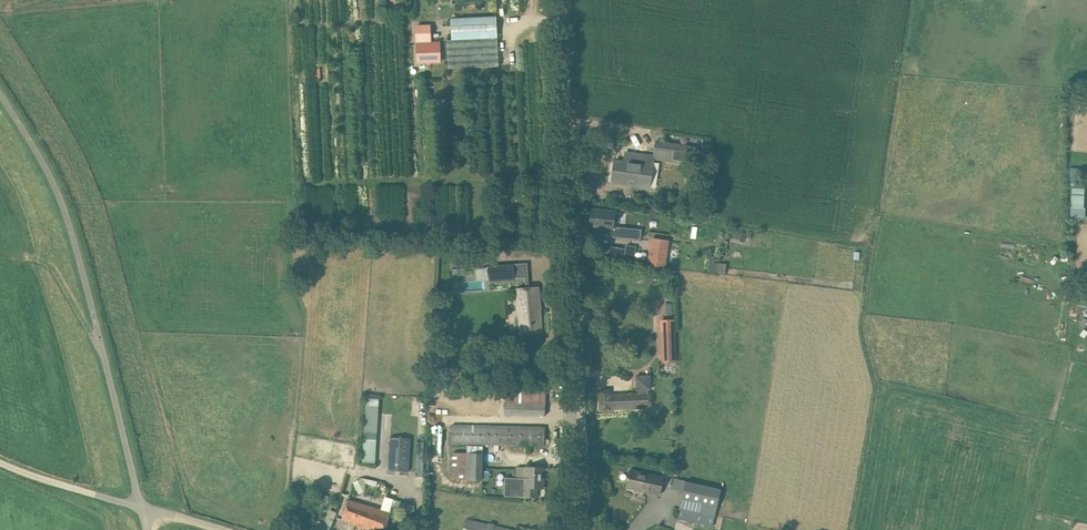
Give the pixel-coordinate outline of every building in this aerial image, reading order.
[(452,18),(453,40),(448,40),(449,69),(500,66),(497,16),(452,18)] [(415,43),(416,64),(441,63),(440,42),(415,43)] [(698,147),(688,146),(688,145),(655,141),(653,155),(672,158),(672,162),(685,164),(686,161),(696,163),(698,147)] [(626,152),(624,163),(615,161),(612,180),(638,184),(637,188),(649,189),(654,157),(626,152)] [(609,230),(609,236),(631,239),(632,228),(614,227),(615,212),(591,209),(589,228),(609,230)] [(668,240),(650,238),(647,264),(664,267),(668,240)] [(626,248),(601,245),(599,258),(634,263),(636,246),(627,245),(626,248)] [(525,278),(526,289),(529,289),(527,263),(489,266),(490,280),(525,278)] [(715,263),(714,272),(725,273),(726,264),(715,263)] [(467,268),(451,268),(452,291),(488,290),(488,269),(467,270),(467,268)] [(538,288),(529,289),(526,289),(518,289),(520,318),(514,318),(515,334),(540,333),(538,288)] [(674,331),(661,331),(662,355),(675,355),(674,331)] [(650,390),(650,376),(636,376),(636,390),(639,390),(639,394),(609,395),(609,390),(600,391),(600,409),(651,407),(650,393),(648,393),(648,390),(650,390)] [(506,388),(505,403),(505,416),(545,417),(546,404),(546,389),(506,388)] [(365,407),(362,465),(375,465),(378,407),(365,407)] [(452,424),(451,444),(545,446),(545,427),(452,424)] [(441,451),(441,437),(433,436),(433,450),(441,451)] [(409,472),(411,438),(390,437),(388,470),(409,472)] [(453,453),(452,479),(482,480),(482,453),(453,453)] [(544,468),(525,467),(525,478),(520,478),(519,497),(536,497),(536,489),(543,489),(544,468)] [(664,478),(630,469),(626,488),(660,496),(664,478)] [(362,477),(352,483),(356,490),(366,485),(362,477)] [(376,486),(378,481),(362,478),(365,483),(376,486)] [(677,519),(712,527),(721,488),(674,478),(671,490),(683,493),(677,519)] [(390,513),(349,500),(343,520),(370,529),(385,529),(390,513)] [(337,512),(330,510),(322,529),(330,529),(337,512)] [(465,529),(516,529),(468,519),(465,529)]
